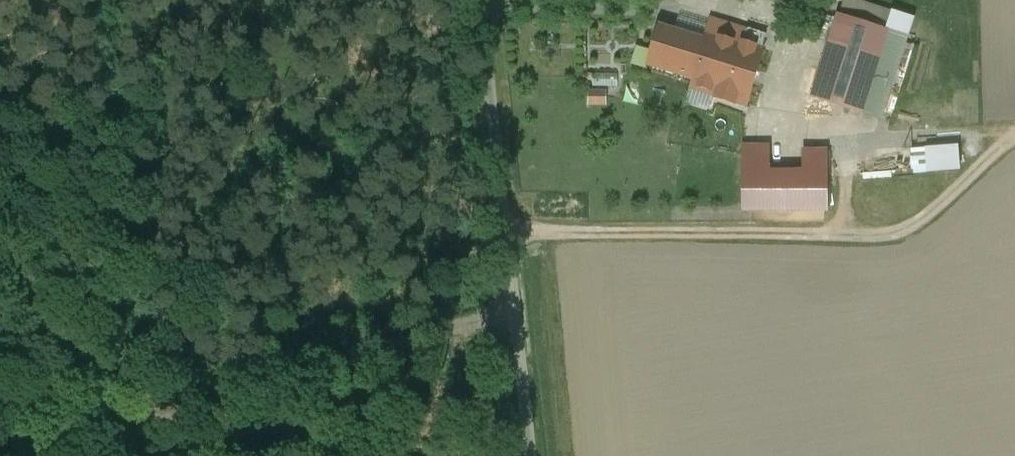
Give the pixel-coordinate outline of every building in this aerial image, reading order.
[(886,34),(861,111),(883,118),(914,22),(892,15),(886,34)] [(837,18),(813,95),(861,111),(886,34),(837,18)] [(729,25),(712,20),(706,40),(694,80),(691,88),(717,95),(716,98),(735,104),(736,102),(745,104),(762,50),(760,50),(728,40),(731,30),(729,25)] [(706,40),(661,27),(653,52),(649,66),(694,80),(706,40)] [(649,66),(653,52),(638,47),(632,66),(647,71),(649,66)] [(745,149),(745,173),(770,172),(770,149),(745,149)] [(803,172),(824,172),(824,153),(803,153),(803,172)] [(770,172),(745,173),(746,211),(825,211),(824,172),(803,172),(770,172)]
